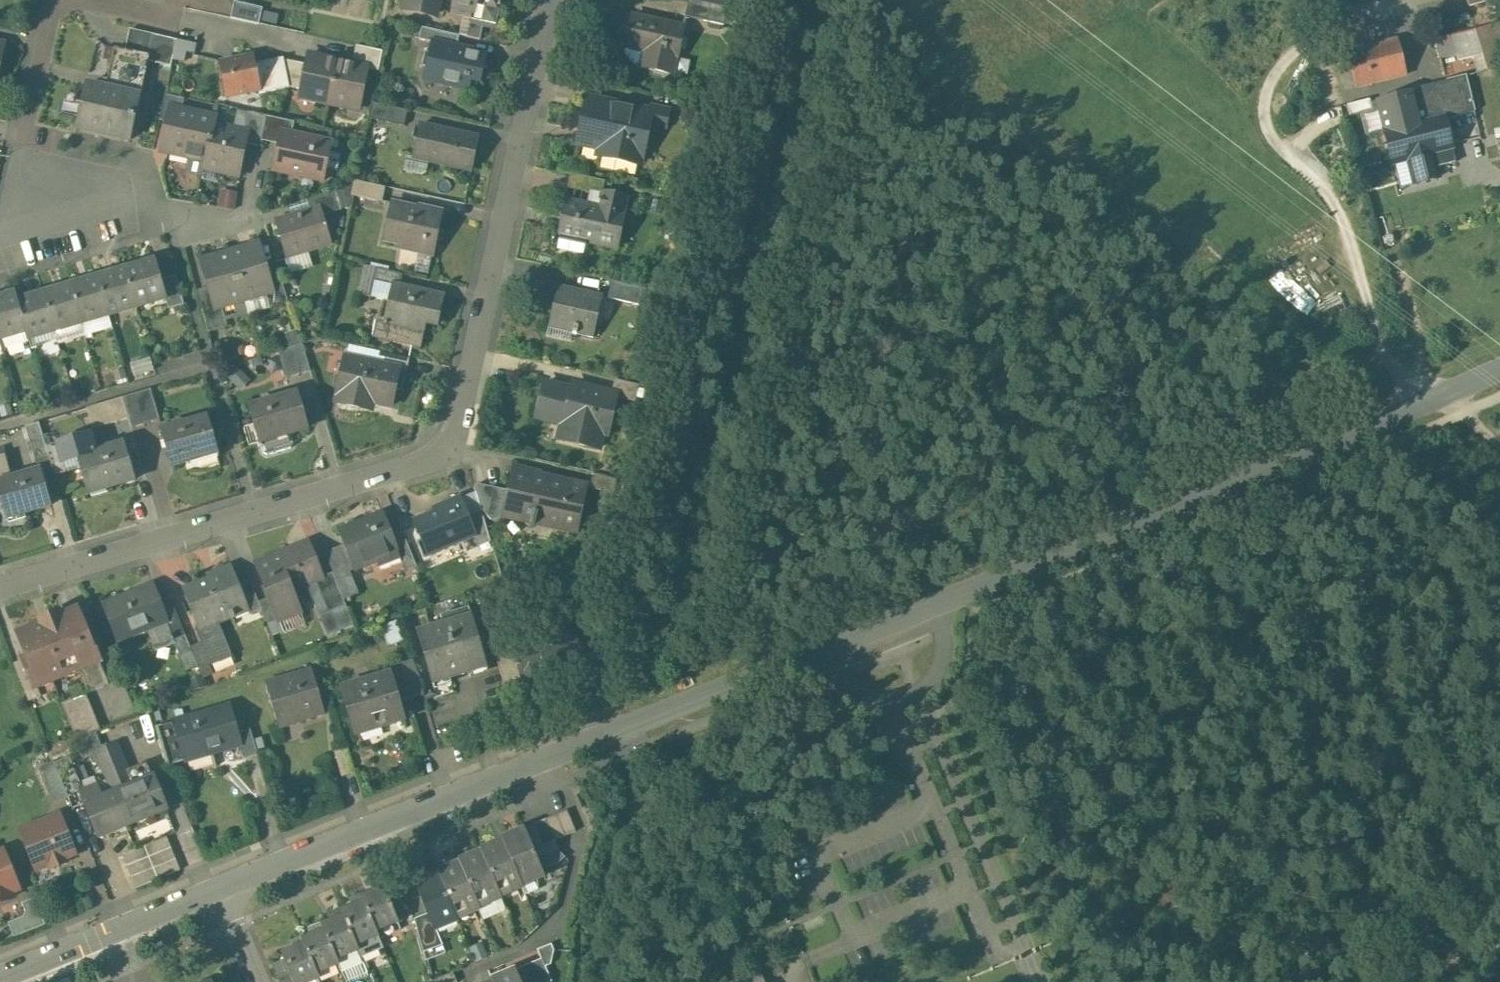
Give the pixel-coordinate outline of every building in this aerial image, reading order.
[(407,9),(427,13),(430,0),(408,0),(407,9)] [(453,6),(472,10),(473,10),(475,0),(455,0),(453,6)] [(500,0),(475,0),(473,10),(472,10),(470,20),(495,25),(501,0),(500,0)] [(727,9),(688,0),(684,16),(723,25),(727,9)] [(262,8),(234,1),(230,18),(258,24),(262,8)] [(683,27),(631,16),(625,43),(655,50),(651,69),(672,74),(675,57),(677,58),(683,27)] [(459,35),(421,27),(418,39),(432,42),(456,46),(459,35)] [(153,34),(130,29),(125,50),(149,55),(153,34)] [(176,39),(153,34),(149,55),(147,61),(170,65),(176,39)] [(1396,36),(1343,48),(1352,87),(1405,75),(1396,36)] [(456,46),(432,42),(424,79),(467,89),(469,79),(478,81),(485,53),(456,47),(456,46)] [(383,50),(356,45),(351,64),(366,67),(366,68),(378,71),(383,50)] [(125,50),(114,48),(107,80),(118,83),(116,92),(139,97),(147,61),(149,55),(125,50)] [(283,57),(255,63),(253,55),(219,62),(226,97),(259,90),(259,93),(289,87),(283,59),(283,57)] [(337,61),(308,55),(306,64),(301,88),(299,96),(329,102),(337,61)] [(306,64),(283,59),(289,87),(301,88),(306,64)] [(351,64),(337,61),(329,102),(358,108),(366,68),(366,67),(351,64)] [(1465,75),(1378,98),(1387,130),(1395,162),(1450,147),(1443,119),(1474,111),(1465,75)] [(118,83),(107,80),(105,89),(86,85),(76,128),(130,140),(139,97),(116,92),(118,83)] [(184,98),(165,94),(159,119),(173,122),(176,108),(182,109),(184,98)] [(650,112),(587,98),(577,143),(599,148),(597,156),(617,160),(626,150),(642,153),(643,150),(647,149),(650,137),(647,134),(649,125),(664,128),(669,109),(651,106),(650,112)] [(407,110),(372,102),(368,118),(404,126),(407,110)] [(182,109),(176,108),(173,122),(166,152),(205,160),(214,125),(216,117),(182,109)] [(266,116),(248,112),(243,132),(247,133),(244,143),(260,146),(261,140),(266,116)] [(294,122),(266,116),(261,140),(278,144),(281,131),(291,134),(294,122)] [(478,137),(419,124),(412,157),(471,170),(478,137)] [(243,132),(214,125),(205,160),(204,168),(206,169),(208,160),(219,163),(217,171),(237,176),(244,143),(247,133),(243,132)] [(1395,162),(1387,130),(1366,134),(1375,166),(1395,162)] [(291,134),(281,131),(278,144),(273,170),(322,180),(331,142),(291,134)] [(385,187),(354,180),(351,195),(381,202),(385,187)] [(336,191),(306,200),(309,212),(319,209),(321,216),(342,210),(336,191)] [(598,208),(566,201),(559,234),(581,239),(581,240),(583,241),(616,248),(626,198),(602,192),(598,208)] [(427,211),(392,203),(384,240),(400,244),(399,248),(432,255),(441,212),(427,209),(427,211)] [(309,212),(277,222),(287,256),(329,243),(321,216),(319,209),(309,212)] [(581,239),(559,234),(557,245),(557,248),(579,253),(581,243),(582,243),(583,241),(581,240),(581,239)] [(258,244),(241,249),(242,251),(230,254),(243,299),(265,293),(272,291),(265,265),(258,244)] [(230,254),(218,258),(218,256),(201,261),(208,287),(214,308),(221,306),(243,299),(230,254)] [(154,261),(124,270),(133,302),(162,294),(164,293),(160,280),(154,261)] [(288,303),(276,262),(265,265),(272,291),(265,293),(270,308),(288,303)] [(402,274),(376,268),(374,281),(392,285),(392,284),(399,285),(402,274)] [(124,270),(97,278),(106,310),(133,302),(124,270)] [(175,275),(160,280),(164,293),(162,294),(165,301),(167,309),(183,304),(175,275)] [(97,278),(70,286),(79,318),(106,310),(97,278)] [(642,288),(611,281),(607,298),(638,305),(642,288)] [(399,285),(392,284),(392,285),(384,322),(395,325),(392,342),(420,348),(425,322),(437,325),(443,295),(399,285)] [(602,295),(557,285),(548,328),(550,328),(551,324),(571,328),(570,334),(576,335),(576,334),(592,337),(602,295)] [(70,286),(43,293),(53,326),(79,318),(70,286)] [(214,308),(208,287),(196,290),(208,331),(227,325),(221,306),(214,308)] [(43,293),(16,301),(23,326),(26,334),(53,326),(43,293)] [(0,298),(0,333),(23,326),(16,301),(14,294),(0,298)] [(53,326),(26,334),(28,342),(29,341),(31,349),(57,341),(54,334),(55,334),(53,326)] [(302,344),(278,351),(286,378),(310,371),(302,344)] [(409,358),(386,353),(383,365),(399,368),(399,370),(406,372),(409,358)] [(383,365),(344,356),(336,394),(338,394),(336,404),(337,404),(338,399),(358,404),(357,408),(359,409),(361,399),(391,406),(399,370),(399,368),(383,365)] [(638,385),(614,380),(611,393),(616,395),(615,398),(634,402),(638,385)] [(611,393),(572,384),(571,389),(544,383),(536,417),(557,422),(558,418),(570,421),(566,441),(598,449),(604,424),(609,425),(615,398),(616,395),(611,393)] [(150,389),(122,397),(128,417),(131,428),(159,419),(150,389)] [(295,393),(249,407),(260,442),(290,433),(306,428),(295,393)] [(122,397),(85,408),(91,427),(128,417),(122,397)] [(206,417),(160,430),(171,465),(185,461),(185,464),(187,463),(186,461),(215,452),(216,455),(217,454),(206,417)] [(48,455),(37,421),(24,426),(38,470),(40,470),(45,488),(57,485),(48,455)] [(290,433),(260,442),(263,452),(267,454),(290,447),(293,443),(290,433)] [(89,434),(57,443),(65,471),(80,467),(77,457),(94,452),(89,434)] [(94,452),(77,457),(80,467),(88,493),(134,479),(123,443),(94,452)] [(0,455),(0,498),(6,517),(50,504),(45,488),(40,470),(38,470),(11,478),(4,454),(0,455)] [(586,486),(527,472),(527,471),(512,468),(507,490),(502,514),(530,520),(529,525),(533,526),(534,521),(576,531),(586,486)] [(616,478),(593,473),(589,488),(613,493),(616,478)] [(507,490),(477,484),(474,486),(480,509),(491,520),(502,518),(502,514),(507,490)] [(459,498),(444,504),(446,508),(414,520),(428,554),(461,540),(459,534),(471,529),(466,515),(459,498)] [(480,509),(466,515),(471,529),(478,546),(490,541),(480,509)] [(381,513),(339,531),(355,569),(397,552),(390,535),(381,513)] [(413,559),(402,531),(390,535),(397,552),(402,564),(413,559)] [(307,543),(267,559),(281,593),(291,589),(321,576),(307,543)] [(291,589),(281,593),(267,559),(256,564),(278,619),(299,611),(291,589)] [(216,576),(183,590),(198,627),(198,629),(218,621),(230,616),(231,617),(234,616),(231,610),(245,604),(247,609),(248,609),(237,584),(230,566),(215,572),(216,576)] [(334,578),(322,582),(334,610),(345,605),(334,578)] [(261,609),(249,579),(237,584),(248,609),(250,614),(261,609)] [(150,586),(104,604),(118,640),(146,629),(152,643),(167,636),(169,641),(172,640),(164,621),(166,620),(161,608),(156,597),(155,597),(150,586)] [(172,605),(161,608),(166,620),(164,621),(172,640),(180,657),(191,652),(190,647),(172,605)] [(466,608),(450,613),(453,621),(469,616),(466,608)] [(76,609),(60,616),(58,612),(39,620),(41,624),(17,633),(27,657),(24,658),(33,681),(34,680),(36,686),(99,661),(90,639),(88,639),(76,609)] [(453,621),(417,632),(432,683),(485,667),(470,616),(469,616),(453,621)] [(218,621),(198,629),(198,627),(195,628),(201,643),(209,665),(232,656),(218,621)] [(556,623),(545,635),(540,630),(537,634),(531,633),(523,637),(521,643),(512,646),(521,677),(522,681),(541,675),(540,670),(551,663),(555,667),(578,644),(556,623)] [(201,643),(190,647),(191,652),(199,669),(209,665),(201,643)] [(512,646),(494,652),(503,683),(521,677),(512,646)] [(24,658),(13,663),(28,701),(40,696),(36,686),(34,680),(33,681),(24,658)] [(412,660),(392,666),(394,672),(401,670),(408,694),(421,690),(412,660)] [(311,670),(265,684),(278,728),(298,722),(298,720),(323,712),(311,670)] [(394,672),(341,688),(354,733),(356,733),(355,731),(401,717),(401,719),(403,718),(396,697),(408,694),(401,670),(394,672)] [(85,693),(61,703),(75,739),(100,730),(85,693)] [(228,706),(174,722),(182,750),(162,755),(166,766),(239,745),(236,733),(228,706)] [(174,722),(154,727),(162,755),(182,750),(174,722)] [(249,729),(236,733),(239,745),(243,758),(257,754),(249,729)] [(127,770),(116,743),(95,751),(111,792),(133,784),(127,770)] [(194,760),(196,768),(222,761),(219,753),(194,760)] [(69,757),(54,763),(66,792),(81,786),(69,757)] [(102,796),(84,803),(98,837),(139,820),(140,820),(151,816),(150,815),(165,809),(152,776),(150,777),(144,763),(127,770),(133,784),(111,792),(102,796)] [(81,786),(66,792),(73,808),(84,803),(80,793),(84,792),(81,786)] [(84,792),(80,793),(84,803),(102,796),(97,786),(84,792)] [(567,810),(523,828),(524,830),(536,859),(558,849),(555,840),(576,831),(567,810)] [(59,815),(20,831),(35,868),(49,863),(51,868),(64,863),(62,857),(74,853),(59,815)] [(524,830),(501,839),(502,841),(521,884),(543,875),(536,859),(524,830)] [(166,837),(122,855),(135,888),(179,870),(166,837)] [(502,841),(480,850),(481,852),(499,895),(521,886),(521,884),(502,841)] [(0,852),(0,902),(6,899),(4,894),(17,888),(2,851),(0,852)] [(481,852),(459,861),(460,863),(478,906),(500,897),(499,895),(481,852)] [(460,863),(437,872),(438,874),(456,918),(479,908),(478,906),(460,863)] [(438,874),(415,884),(428,913),(434,929),(436,928),(457,919),(456,918),(438,874)] [(383,888),(374,892),(361,898),(362,902),(363,902),(374,929),(375,929),(397,920),(383,888)] [(363,902),(341,912),(343,916),(354,943),(355,943),(357,949),(361,957),(378,950),(374,940),(379,938),(375,929),(374,929),(363,902)] [(428,913),(414,919),(423,952),(442,945),(436,928),(434,929),(428,913)] [(343,916),(321,926),(323,930),(323,929),(324,931),(335,957),(336,958),(357,949),(355,943),(354,943),(343,916)] [(324,931),(301,940),(303,943),(304,945),(315,970),(316,972),(338,963),(336,958),(335,957),(324,931)] [(520,967),(526,981),(550,981),(551,981),(545,966),(551,964),(553,950),(551,944),(537,949),(541,959),(520,967)] [(281,954),(284,959),(294,981),(306,981),(318,977),(316,972),(315,970),(304,945),(281,954)] [(357,949),(336,958),(338,963),(341,971),(363,962),(361,957),(357,949)] [(284,959),(271,965),(279,981),(294,981),(284,959)] [(514,970),(492,979),(493,981),(519,981),(514,970)] [(431,981),(432,981),(457,981),(452,972),(431,981)] [(735,981),(763,981),(760,973),(735,981)]
